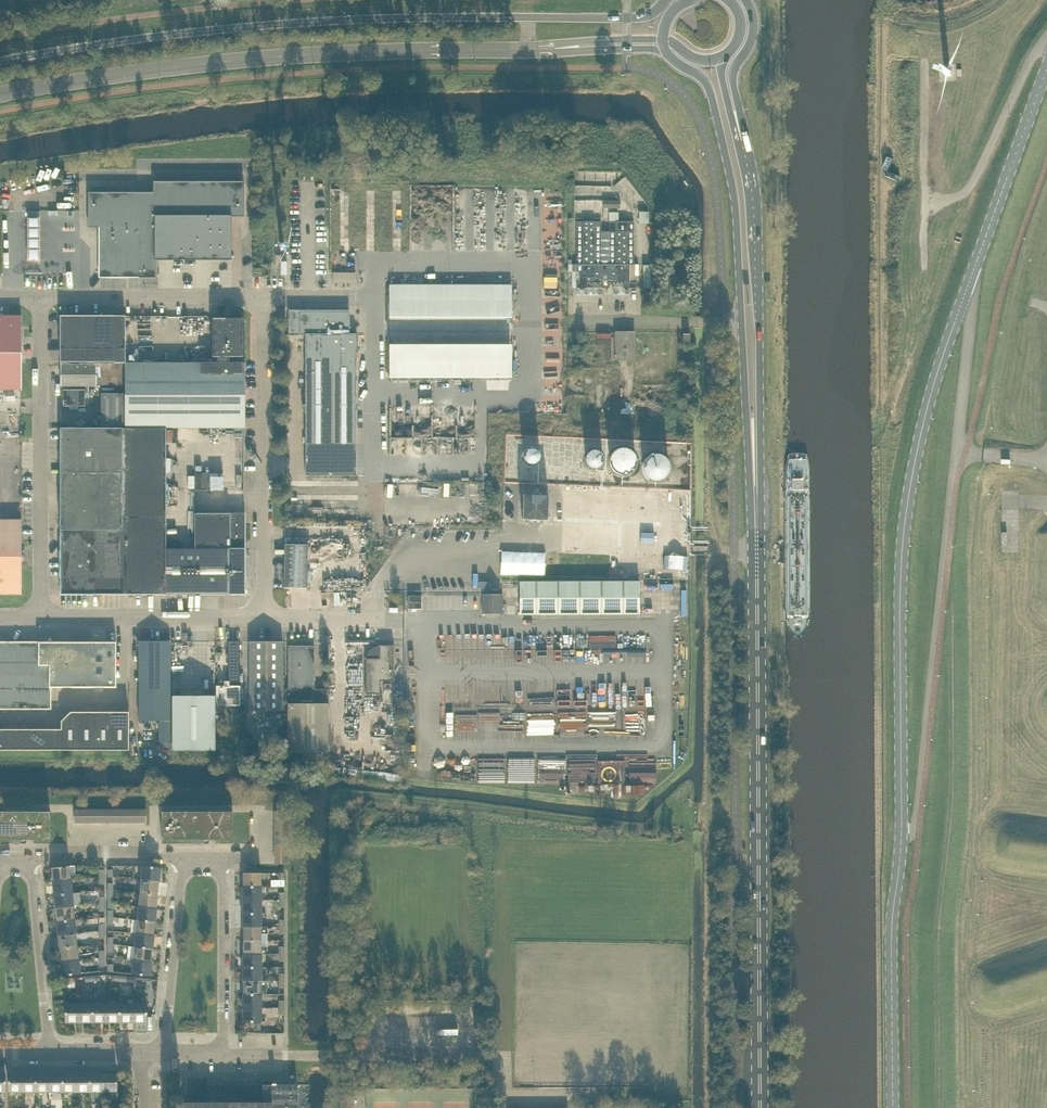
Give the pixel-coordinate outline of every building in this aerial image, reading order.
[(243,216),(243,183),(155,183),(155,193),(90,194),(90,227),(101,227),(101,276),(156,276),(156,260),(232,260),(232,216),(243,216)] [(652,207),(642,207),(642,219),(652,218),(652,207)] [(554,211),(556,236),(566,235),(564,211),(554,211)] [(630,264),(634,264),(634,221),(610,221),(610,232),(601,232),(601,222),(595,222),(583,222),(577,222),(577,288),(588,288),(588,283),(602,283),(602,291),(603,291),(603,287),(608,287),(608,291),(608,283),(623,283),(623,288),(636,288),(636,283),(630,283),(630,264)] [(335,267),(335,279),(359,278),(358,267),(335,267)] [(390,283),(389,315),(512,316),(512,284),(390,283)] [(350,310),(303,310),(299,310),(289,310),(289,334),(306,334),(306,405),(303,405),(303,411),(306,411),(306,444),(331,444),(357,444),(356,334),(348,334),(348,330),(350,330),(350,310)] [(0,316),(0,389),(21,389),(22,389),(22,316),(10,316),(0,316)] [(97,363),(126,363),(126,316),(61,316),(61,363),(97,363)] [(243,319),(245,319),(245,318),(230,318),(230,320),(225,320),(225,318),(213,318),(213,363),(126,363),(126,385),(126,428),(245,428),(245,363),(243,363),(243,319)] [(616,337),(611,337),(611,359),(634,359),(634,332),(616,333),(616,337)] [(390,342),(390,376),(512,377),(512,342),(390,342)] [(97,385),(126,385),(126,363),(97,363),(97,364),(61,364),(61,386),(97,386),(97,385)] [(86,406),(86,390),(63,390),(63,406),(72,406),(72,409),(79,409),(79,406),(86,406)] [(102,426),(124,426),(124,393),(102,393),(102,426)] [(427,451),(458,450),(458,433),(437,434),(436,417),(416,417),(417,434),(396,434),(397,450),(427,450),(427,451)] [(166,549),(166,428),(61,428),(61,550),(61,554),(59,555),(58,556),(58,557),(58,559),(59,560),(61,560),(61,577),(61,594),(245,593),(245,513),(195,514),(195,548),(166,549)] [(331,444),(306,444),(306,460),(331,460),(331,444)] [(357,444),(331,444),(331,460),(332,460),(332,475),(356,475),(357,451),(357,444)] [(610,456),(609,460),(610,464),(612,468),(615,470),(619,472),(623,472),(627,471),(631,469),(634,466),(635,461),(635,457),(633,453),(631,450),(627,447),(622,447),(618,447),(615,449),(612,452),(610,456)] [(586,453),(586,456),(586,459),(587,462),(589,464),(592,466),(595,466),(598,465),(600,464),(602,462),(603,459),(603,456),(603,454),(601,451),(599,449),(596,448),(594,448),(591,449),(588,451),(586,453)] [(533,465),(536,463),(537,461),(538,458),(538,456),(537,454),(536,452),(534,450),(532,450),(529,449),(527,450),(524,452),(523,454),(522,457),(522,460),(523,462),(525,464),(528,465),(531,466),(533,465)] [(646,456),(643,459),(642,463),(642,468),(643,472),(646,476),(649,478),(654,480),(658,479),(663,478),(666,475),(668,471),(669,466),(669,461),(666,457),(663,454),(659,452),(654,452),(650,453),(646,456)] [(331,460),(306,460),(306,476),(332,475),(332,460),(331,460)] [(681,472),(692,473),(692,461),(682,461),(681,472)] [(548,520),(549,495),(524,494),(523,519),(531,520),(531,522),(533,523),(535,524),(537,524),(539,522),(540,520),(548,520)] [(22,543),(22,520),(0,520),(0,594),(22,594),(22,571),(22,567),(20,561),(20,553),(22,547),(22,543)] [(643,538),(656,539),(656,528),(644,528),(643,538)] [(307,588),(308,545),(286,544),(285,588),(307,588)] [(504,570),(613,574),(614,550),(505,547),(504,570)] [(665,555),(664,568),(688,568),(688,556),(665,555)] [(640,581),(520,582),(520,584),(520,614),(530,614),(640,614),(640,613),(640,581)] [(412,605),(425,605),(425,591),(412,591),(412,605)] [(503,614),(503,594),(483,594),(483,614),(503,614)] [(171,741),(170,642),(170,641),(139,641),(139,653),(139,721),(160,721),(160,741),(171,741)] [(239,686),(240,641),(229,641),(229,686),(217,686),(217,705),(240,705),(240,686),(239,686)] [(283,641),(270,641),(250,641),(250,711),(283,711),(283,641)] [(18,686),(51,687),(51,642),(18,643),(18,664),(18,686)] [(51,687),(83,686),(83,642),(51,642),(51,687)] [(83,686),(116,687),(116,642),(83,642),(83,686)] [(18,664),(18,643),(0,643),(0,664),(18,664)] [(394,681),(394,645),(380,645),(380,647),(376,648),(373,650),(371,651),(370,655),(369,658),(366,658),(366,694),(381,694),(381,681),(394,681)] [(444,645),(444,656),(467,656),(467,646),(444,645)] [(314,689),(315,646),(289,646),(288,689),(285,689),(285,700),(327,700),(327,689),(314,689)] [(18,686),(18,664),(0,664),(0,686),(18,686)] [(18,686),(0,686),(0,708),(18,708),(18,686)] [(51,708),(51,687),(18,686),(18,708),(51,708)] [(216,696),(173,696),(173,750),(216,750),(216,696)] [(328,752),(328,703),(288,703),(288,752),(328,752)] [(526,708),(501,707),(500,730),(524,732),(526,708)] [(556,708),(531,708),(531,723),(556,723),(556,708)] [(623,718),(649,717),(649,708),(635,708),(623,709),(623,718)] [(347,730),(358,729),(356,716),(345,718),(347,730)] [(17,750),(17,729),(2,729),(2,750),(17,750)] [(32,750),(32,729),(17,729),(17,750),(32,750)] [(47,750),(48,729),(32,729),(32,750),(47,750)] [(47,750),(62,750),(62,729),(48,729),(47,750)] [(542,754),(541,763),(568,764),(568,755),(542,754)] [(515,756),(515,769),(526,770),(526,775),(538,775),(538,756),(515,756)] [(0,814),(0,839),(11,839),(12,840),(12,841),(13,842),(13,843),(14,843),(16,844),(18,844),(19,844),(20,844),(21,843),(22,842),(22,841),(23,840),(23,839),(50,839),(50,812),(49,812),(49,814),(0,814)] [(232,814),(163,814),(163,812),(162,812),(162,839),(194,839),(194,840),(194,841),(195,841),(195,842),(196,843),(197,844),(199,844),(200,844),(201,844),(202,844),(204,843),(204,842),(205,841),(205,840),(205,839),(233,839),(233,812),(232,812),(232,814)] [(71,880),(70,866),(69,866),(52,867),(54,881),(71,880)] [(159,881),(161,867),(143,866),(142,880),(159,881)] [(244,886),(261,886),(261,872),(244,873),(244,886)] [(55,895),(72,893),(71,880),(54,881),(55,895)] [(158,895),(159,881),(142,880),(140,893),(158,895)] [(261,900),(261,886),(244,886),(244,900),(261,900)] [(56,908),(74,907),(72,893),(55,895),(56,908)] [(156,908),(158,895),(140,893),(139,907),(156,908)] [(261,913),(261,900),(244,900),(244,913),(261,913)] [(57,922),(75,920),(74,907),(56,908),(57,922)] [(155,922),(156,908),(139,907),(138,920),(155,922)] [(261,927),(261,913),(244,913),(244,927),(261,927)] [(59,935),(76,933),(75,920),(57,922),(59,935)] [(154,935),(155,922),(138,920),(137,933),(154,935)] [(261,940),(261,927),(244,927),(244,940),(261,940)] [(60,949),(77,947),(76,933),(59,935),(60,949)] [(153,948),(154,935),(137,933),(135,946),(153,948)] [(127,949),(128,940),(120,940),(120,948),(127,949)] [(261,954),(261,940),(244,940),(244,954),(261,954)] [(151,962),(153,948),(135,946),(134,960),(151,962)] [(61,962),(79,960),(77,947),(60,949),(61,962)] [(261,967),(261,954),(244,954),(244,967),(261,967)] [(63,975),(80,974),(79,960),(61,962),(63,975)] [(150,975),(151,962),(134,960),(133,973),(150,975)] [(261,981),(261,967),(244,967),(244,981),(261,981)] [(261,994),(261,981),(244,981),(244,994),(261,994)] [(261,1008),(261,994),(244,994),(244,1008),(261,1008)] [(66,1021),(79,1021),(79,1004),(66,1004),(66,1021)] [(79,1021),(93,1021),(93,1004),(79,1004),(79,1021)] [(93,1021),(106,1021),(106,1004),(93,1004),(93,1021)] [(106,1021),(120,1021),(120,1004),(106,1004),(106,1021)] [(120,1021),(133,1021),(133,1004),(120,1004),(120,1021)] [(133,1021),(147,1021),(147,1004),(133,1004),(133,1021)] [(261,1021),(261,1008),(244,1008),(244,1021),(256,1021),(255,1031),(261,1031),(261,1021)] [(955,1062),(949,1061),(947,1069),(954,1070),(955,1062)] [(9,1091),(23,1091),(23,1073),(9,1073),(9,1091)] [(23,1091),(36,1091),(36,1073),(23,1073),(23,1091)] [(36,1091),(50,1091),(50,1073),(36,1073),(36,1091)] [(50,1091),(63,1091),(63,1073),(50,1073),(50,1091)] [(63,1091),(77,1091),(77,1073),(63,1073),(63,1091)] [(77,1091),(90,1091),(90,1073),(77,1073),(77,1091)] [(90,1091),(104,1091),(104,1073),(90,1073),(90,1091)] [(104,1091),(117,1091),(117,1073),(104,1073),(104,1091)] [(272,1080),(263,1080),(263,1084),(207,1084),(207,1102),(180,1102),(179,1102),(179,1107),(296,1107),(296,1084),(277,1084),(277,1083),(272,1083),(272,1080)] [(355,1095),(341,1095),(341,1107),(355,1107),(355,1095)]
